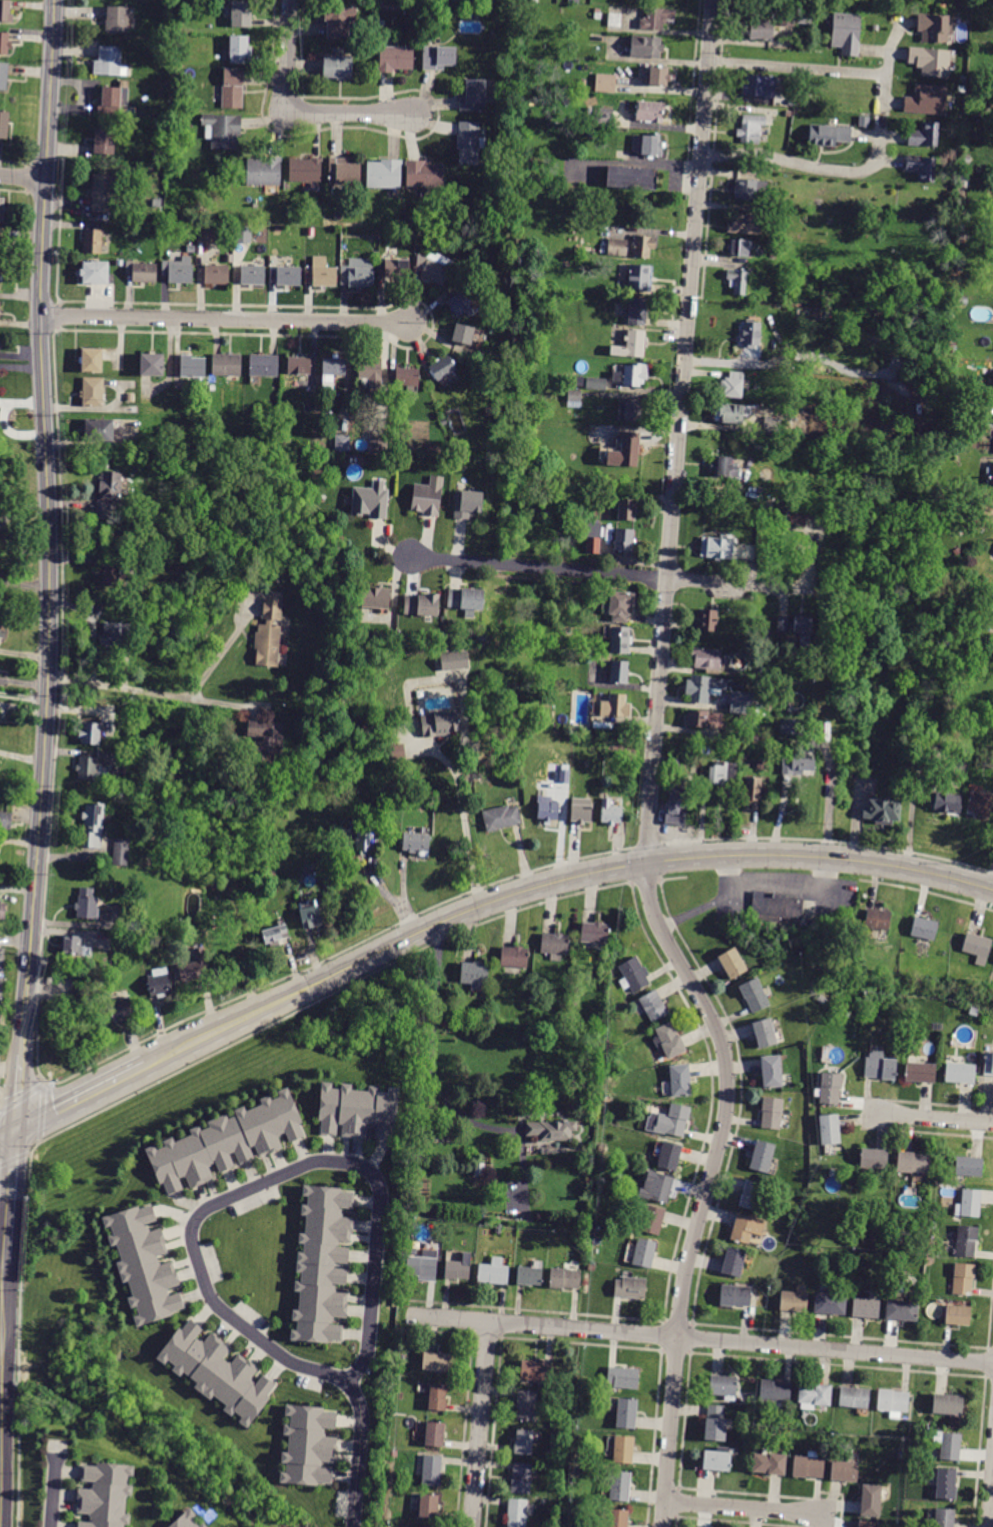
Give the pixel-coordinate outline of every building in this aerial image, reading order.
[(13,22),(0,21),(0,0),(11,0),(10,7),(10,14),(13,14),(13,22)] [(232,1),(251,1),(251,27),(231,27),(232,1)] [(460,11),(450,11),(450,2),(461,3),(460,11)] [(417,11),(407,11),(407,3),(417,3),(417,11)] [(128,32),(105,32),(105,20),(107,20),(107,6),(128,7),(128,32)] [(327,21),(324,21),(325,7),(348,8),(348,6),(357,7),(356,23),(349,23),(349,39),(326,38),(327,21)] [(646,8),(676,10),(676,21),(674,21),(674,24),(666,23),(666,24),(663,24),(662,30),(639,29),(640,19),(642,19),(642,17),(646,17),(646,8)] [(602,20),(594,19),(595,12),(603,13),(602,20)] [(780,26),(780,12),(813,14),(812,24),(798,23),(798,19),(795,19),(794,27),(780,26)] [(621,27),(608,26),(609,13),(622,14),(621,27)] [(860,56),(843,54),(844,46),(833,46),(835,14),(863,16),(860,56)] [(919,15),(953,14),(952,41),(926,41),(926,30),(919,30),(919,15)] [(772,41),(750,39),(751,20),(774,22),(772,41)] [(514,34),(509,28),(516,22),(521,27),(514,34)] [(9,55),(0,54),(0,32),(10,33),(9,40),(12,40),(11,49),(9,49),(9,55)] [(251,56),(251,64),(230,64),(230,36),(248,36),(248,46),(251,46),(251,56)] [(632,36),(662,38),(661,44),(665,45),(664,52),(660,52),(660,59),(631,57),(632,36)] [(99,46),(121,47),(120,68),(127,68),(127,77),(93,74),(94,61),(98,61),(99,46)] [(414,48),(413,70),(393,69),(393,73),(378,72),(378,67),(379,67),(380,46),(414,48)] [(444,70),(422,69),(423,46),(456,48),(456,66),(444,65),(444,70)] [(911,46),(951,49),(949,77),(924,75),(925,66),(920,66),(920,62),(910,61),(911,46)] [(159,62),(154,57),(162,50),(167,56),(159,62)] [(324,56),(353,57),(352,79),(345,78),(345,80),(337,80),(337,78),(323,78),(324,56)] [(7,90),(0,90),(0,63),(9,63),(7,90)] [(667,86),(649,85),(644,84),(644,76),(649,77),(650,67),(668,68),(668,74),(671,74),(670,81),(668,81),(667,86)] [(243,83),(242,108),(221,108),(222,84),(223,84),(224,68),(243,68),(243,83)] [(615,93),(596,91),(597,74),(616,75),(615,93)] [(774,98),(742,95),(742,84),(745,84),(746,74),(776,76),(774,98)] [(460,106),(460,91),(465,91),(466,79),(486,80),(485,111),(460,110),(460,106)] [(120,105),(128,105),(127,80),(120,80),(120,105)] [(915,83),(947,86),(945,114),(902,110),(904,95),(914,96),(915,83)] [(105,115),(97,114),(98,97),(102,97),(102,87),(120,88),(119,115),(105,115)] [(637,100),(666,103),(665,112),(662,112),(662,118),(663,118),(663,123),(652,122),(652,121),(636,120),(637,100)] [(612,126),(593,124),(594,108),(614,109),(612,126)] [(8,138),(0,138),(0,112),(9,112),(8,138)] [(241,119),(241,136),(238,136),(237,150),(211,149),(211,139),(205,139),(206,126),(201,125),(202,114),(214,114),(214,115),(236,116),(236,115),(241,115),(241,119)] [(759,145),(740,143),(741,137),(737,137),(737,129),(742,130),(744,115),(766,117),(765,126),(761,126),(759,145)] [(907,130),(921,131),(922,120),(937,121),(935,147),(906,145),(907,130)] [(479,122),(479,138),(486,138),(485,149),(479,149),(479,150),(478,150),(478,165),(459,165),(459,150),(457,150),(457,136),(459,136),(459,122),(479,122)] [(851,142),(851,143),(836,143),(835,147),(806,147),(807,125),(851,126),(851,142)] [(94,146),(95,129),(115,130),(114,155),(93,154),(94,146)] [(640,156),(632,151),(632,136),(654,136),(654,133),(660,133),(660,141),(663,141),(663,153),(658,153),(658,157),(642,157),(640,156)] [(164,161),(154,161),(153,150),(164,150),(164,161)] [(903,155),(935,156),(934,183),(913,182),(913,171),(902,171),(903,155)] [(279,157),(282,157),(282,162),(281,162),(280,186),(278,186),(277,196),(267,195),(267,185),(246,185),(247,159),(261,159),(261,157),(279,157)] [(320,158),(323,158),(323,161),(321,161),(321,182),(289,181),(290,159),(311,159),(311,158),(320,158)] [(341,158),(349,158),(349,163),(360,164),(360,184),(329,183),(329,158),(341,158)] [(399,160),(402,160),(402,164),(401,164),(400,189),(367,188),(367,161),(381,162),(381,160),(399,160)] [(406,187),(407,166),(405,166),(405,160),(431,161),(431,165),(444,165),(443,187),(406,187)] [(657,171),(655,190),(606,186),(608,166),(657,170),(657,171)] [(113,213),(91,212),(92,197),(91,197),(91,186),(92,186),(93,175),(115,176),(114,196),(120,196),(120,209),(113,208),(113,213)] [(509,183),(500,183),(500,175),(509,175),(509,183)] [(757,201),(734,199),(736,179),(759,181),(757,201)] [(760,235),(727,232),(728,223),(732,223),(733,213),(754,215),(753,220),(762,220),(760,235)] [(252,243),(235,243),(235,226),(252,227),(252,243)] [(103,230),(102,254),(83,253),(84,229),(103,230)] [(414,240),(406,240),(406,231),(415,231),(414,240)] [(656,238),(655,250),(650,249),(650,258),(633,257),(635,236),(656,238)] [(626,257),(608,255),(609,238),(628,240),(626,257)] [(749,241),(748,257),(729,255),(730,250),(726,250),(727,244),(730,244),(730,238),(750,240),(749,241)] [(779,250),(772,249),(773,242),(781,244),(779,250)] [(195,253),(186,252),(186,245),(195,246),(195,253)] [(426,278),(421,275),(422,271),(416,268),(418,254),(425,258),(428,252),(435,256),(436,253),(454,262),(442,286),(426,278)] [(163,277),(162,277),(162,261),(182,261),(182,256),(191,256),(191,265),(193,265),(193,284),(168,283),(168,277),(163,277)] [(313,256),(326,256),(326,267),(337,267),(337,286),(313,287),(313,256)] [(341,284),(340,284),(341,266),(349,266),(349,259),(372,259),(372,287),(349,287),(349,284),(341,284)] [(409,259),(409,279),(385,278),(385,259),(409,259)] [(109,285),(82,284),(83,276),(76,276),(76,269),(83,269),(83,261),(109,262),(109,285)] [(156,283),(133,282),(133,263),(157,264),(156,283)] [(460,273),(454,270),(457,264),(463,267),(460,273)] [(963,272),(956,271),(956,264),(964,265),(963,272)] [(228,285),(205,284),(205,265),(229,265),(228,285)] [(652,292),(628,290),(630,265),(653,267),(652,292)] [(241,285),(241,266),(265,266),(264,285),(241,285)] [(301,267),(300,286),(276,285),(277,267),(301,267)] [(745,296),(733,294),(734,287),(729,287),(729,280),(727,280),(727,270),(748,271),(745,296)] [(465,291),(477,315),(468,319),(464,311),(455,316),(449,304),(448,305),(446,300),(465,291)] [(645,325),(628,324),(630,297),(647,298),(646,310),(647,310),(645,325)] [(968,306),(958,305),(959,297),(968,298),(968,306)] [(547,318),(540,318),(541,307),(548,308),(547,318)] [(744,322),(745,322),(746,319),(754,319),(753,322),(761,323),(759,347),(756,346),(756,349),(742,347),(742,343),(739,343),(740,335),(742,336),(744,322)] [(471,345),(451,341),(456,323),(475,328),(471,345)] [(634,330),(646,332),(644,358),(610,355),(611,346),(626,347),(627,340),(624,340),(625,337),(627,337),(628,330),(634,330)] [(102,362),(102,373),(81,372),(82,348),(103,349),(102,362)] [(142,376),(140,376),(141,354),(164,354),(163,376),(142,376)] [(220,354),(241,354),(241,376),(212,375),(213,354),(220,354)] [(278,355),(278,377),(249,376),(250,354),(278,355)] [(345,376),(334,375),(334,390),(322,390),(323,358),(332,358),(332,354),(339,354),(339,358),(346,358),(345,376)] [(205,378),(181,377),(181,355),(192,355),(192,358),(206,358),(205,378)] [(447,355),(456,370),(438,382),(428,367),(447,355)] [(472,367),(467,364),(472,356),(477,360),(472,367)] [(310,375),(288,374),(288,357),(311,358),(310,375)] [(381,374),(381,389),(368,389),(368,379),(358,379),(359,357),(382,358),(381,374)] [(640,387),(622,386),(623,382),(613,382),(613,371),(624,372),(624,365),(636,366),(636,363),(649,364),(647,379),(645,379),(644,384),(641,384),(640,387)] [(418,386),(396,385),(397,368),(405,369),(405,366),(410,366),(410,369),(420,369),(418,386)] [(730,371),(744,372),(742,399),(723,397),(723,394),(720,394),(721,380),(724,381),(725,377),(729,378),(730,371)] [(583,387),(558,385),(559,375),(584,377),(583,387)] [(606,390),(586,388),(587,377),(607,380),(606,390)] [(104,385),(104,407),(82,406),(83,378),(104,378),(104,385)] [(581,402),(567,401),(568,390),(582,391),(581,402)] [(794,402),(787,401),(788,392),(795,393),(794,402)] [(645,422),(618,420),(619,402),(646,404),(645,422)] [(749,417),(743,416),(742,425),(719,423),(719,421),(714,421),(716,404),(720,405),(720,403),(751,406),(749,417)] [(486,418),(485,409),(496,408),(497,417),(486,418)] [(779,436),(764,435),(765,417),(780,418),(779,436)] [(113,421),(113,442),(85,441),(86,419),(113,420),(113,421)] [(621,452),(623,432),(640,433),(637,467),(607,465),(608,451),(621,452)] [(386,452),(369,451),(370,434),(386,434),(386,452)] [(349,451),(335,451),(336,436),(349,436),(349,451)] [(738,483),(730,483),(730,482),(727,481),(727,477),(714,476),(715,470),(711,470),(711,461),(716,462),(716,456),(733,457),(733,463),(738,463),(737,471),(739,471),(738,483)] [(98,501),(98,499),(99,499),(100,493),(99,493),(100,482),(98,481),(98,475),(100,475),(100,473),(105,473),(105,472),(120,473),(120,474),(122,474),(121,499),(119,499),(119,501),(112,500),(112,503),(116,503),(115,521),(96,519),(98,501)] [(423,515),(424,513),(411,511),(415,485),(430,487),(431,476),(443,477),(438,517),(423,515)] [(352,516),(353,487),(373,488),(373,478),(384,479),(384,489),(388,489),(387,518),(352,516)] [(746,490),(747,486),(762,487),(761,501),(746,500),(746,490)] [(454,489),(482,490),(480,513),(473,513),(473,516),(468,516),(468,521),(465,521),(465,519),(460,519),(452,518),(454,489)] [(635,521),(618,520),(619,499),(637,500),(636,508),(638,508),(638,514),(636,513),(635,521)] [(982,501),(983,517),(992,517),(992,500),(982,501)] [(805,527),(781,525),(783,508),(793,509),(793,506),(798,507),(798,509),(814,510),(813,520),(806,520),(805,527)] [(599,553),(599,554),(586,553),(589,522),(601,523),(599,553)] [(615,539),(616,529),(634,530),(633,552),(614,550),(615,539)] [(720,563),(715,562),(715,558),(706,557),(700,556),(702,537),(720,539),(721,535),(728,536),(727,539),(733,540),(731,560),(721,559),(720,563)] [(957,557),(952,551),(959,547),(963,553),(957,557)] [(118,586),(102,585),(104,565),(119,566),(119,574),(121,574),(121,578),(119,578),(118,586)] [(332,585),(325,577),(332,570),(340,577),(332,585)] [(362,607),(361,607),(363,587),(377,588),(377,585),(382,585),(382,589),(390,590),(389,610),(362,607)] [(461,587),(488,588),(486,609),(448,607),(449,586),(461,587)] [(178,596),(170,595),(171,588),(179,589),(178,596)] [(627,622),(627,623),(612,622),(612,615),(609,615),(611,591),(635,593),(634,605),(630,604),(630,617),(628,616),(627,622)] [(434,617),(403,614),(405,596),(418,597),(418,594),(425,595),(433,596),(433,594),(440,595),(437,617),(434,617)] [(815,594),(804,595),(805,616),(816,615),(815,594)] [(281,600),(283,600),(281,621),(274,620),(274,626),(281,626),(278,667),(256,666),(257,649),(254,649),(256,632),(258,632),(258,624),(266,625),(266,619),(264,619),(265,598),(281,600)] [(717,632),(699,631),(700,609),(718,610),(717,632)] [(810,634),(789,632),(789,624),(794,625),(795,614),(799,615),(798,616),(812,617),(810,634)] [(786,617),(788,618),(787,632),(777,631),(778,617),(786,617)] [(114,646),(114,652),(99,651),(100,636),(103,636),(104,623),(134,624),(133,647),(114,646)] [(629,652),(629,655),(610,653),(612,626),(630,627),(629,636),(633,637),(632,645),(629,645),(629,652)] [(486,642),(477,641),(477,634),(487,635),(486,642)] [(695,661),(695,659),(691,659),(692,647),(722,650),(720,670),(694,668),(695,661)] [(439,654),(442,670),(469,666),(467,650),(439,654)] [(628,684),(610,683),(612,661),(629,662),(628,672),(629,672),(628,684)] [(708,704),(688,702),(689,697),(685,697),(687,679),(691,680),(692,675),(727,680),(726,691),(710,689),(708,704)] [(630,717),(593,714),(594,702),(609,702),(610,694),(627,695),(626,705),(631,705),(630,717)] [(751,714),(730,712),(731,702),(732,702),(733,695),(746,696),(745,703),(752,704),(751,714)] [(436,714),(457,711),(460,731),(450,732),(450,736),(437,737),(437,736),(424,738),(421,715),(436,714)] [(706,729),(685,728),(686,711),(707,712),(706,729)] [(708,714),(722,714),(722,730),(708,729),(708,714)] [(781,734),(778,733),(779,726),(780,726),(781,719),(803,721),(801,736),(781,734)] [(268,722),(285,723),(282,754),(254,752),(255,740),(260,741),(261,737),(248,736),(249,720),(268,722)] [(99,745),(81,744),(81,739),(79,739),(79,728),(82,728),(82,723),(101,724),(99,745)] [(726,729),(740,730),(738,744),(724,743),(726,729)] [(758,748),(745,748),(746,740),(741,739),(741,733),(758,734),(758,748)] [(615,753),(607,752),(608,743),(616,744),(615,753)] [(388,745),(389,760),(405,759),(404,744),(388,745)] [(78,775),(78,771),(76,771),(76,769),(76,765),(79,766),(79,757),(97,758),(96,780),(78,779),(78,775)] [(671,757),(678,758),(678,759),(684,759),(683,773),(669,772),(671,757)] [(983,757),(992,759),(992,769),(981,767),(983,757)] [(783,758),(814,759),(814,771),(809,771),(809,774),(803,773),(803,775),(792,775),(791,791),(782,791),(783,758)] [(727,786),(708,784),(709,767),(713,767),(713,765),(715,765),(715,761),(737,763),(736,779),(728,778),(727,786)] [(768,770),(757,769),(758,761),(768,761),(768,770)] [(558,783),(559,770),(561,770),(562,765),(569,765),(568,771),(570,771),(569,784),(558,783)] [(753,801),(753,805),(744,805),(746,777),(762,778),(761,802),(753,801)] [(685,827),(663,825),(665,805),(669,805),(671,788),(672,788),(672,785),(686,787),(685,790),(689,790),(685,827)] [(971,790),(992,795),(992,799),(992,803),(992,807),(989,819),(973,815),(974,812),(967,811),(971,790)] [(960,818),(947,816),(947,813),(939,812),(940,810),(934,810),(937,792),(963,796),(960,818)] [(557,821),(551,820),(550,826),(544,825),(545,819),(537,818),(539,797),(551,798),(551,802),(559,802),(557,821)] [(611,799),(611,806),(622,806),(621,824),(621,827),(607,826),(608,823),(601,823),(602,798),(611,799)] [(571,821),(572,799),(587,799),(587,806),(591,806),(591,823),(584,823),(584,827),(577,826),(577,822),(571,821)] [(892,825),(875,824),(875,820),(863,819),(864,810),(868,810),(869,799),(902,802),(900,822),(893,821),(892,825)] [(82,812),(85,812),(85,805),(92,806),(92,803),(105,804),(102,848),(82,847),(84,820),(82,820),(82,812)] [(517,806),(521,824),(498,829),(499,830),(487,833),(482,812),(509,805),(509,808),(517,806)] [(10,830),(0,829),(0,812),(12,813),(10,830)] [(366,852),(366,856),(363,856),(363,859),(358,858),(358,856),(355,855),(356,829),(375,829),(374,853),(366,852)] [(430,834),(429,852),(421,852),(421,856),(416,856),(416,854),(409,853),(409,851),(403,850),(404,833),(430,834)] [(114,838),(129,839),(128,866),(112,865),(114,838)] [(268,876),(268,867),(276,867),(276,876),(268,876)] [(267,892),(266,883),(273,882),(274,891),(267,892)] [(98,905),(97,909),(99,909),(98,919),(77,917),(78,910),(75,909),(75,903),(78,903),(78,896),(79,896),(80,887),(93,889),(93,897),(99,898),(98,905)] [(785,924),(754,920),(754,915),(751,915),(754,891),(774,893),(774,895),(803,898),(801,920),(785,918),(785,924)] [(802,917),(814,918),(815,901),(803,900),(802,917)] [(318,905),(322,925),(304,930),(299,910),(318,905)] [(891,912),(888,932),(865,928),(868,908),(891,912)] [(938,922),(934,941),(911,936),(915,917),(938,922)] [(595,924),(595,922),(604,923),(603,924),(609,925),(607,944),(581,942),(583,922),(595,924)] [(266,944),(262,931),(286,924),(289,937),(266,944)] [(554,935),(555,933),(563,934),(563,935),(569,936),(567,956),(562,956),(561,961),(550,960),(551,954),(541,953),(542,934),(554,935)] [(992,940),(986,967),(975,964),(977,956),(962,952),(967,933),(992,940)] [(63,936),(63,935),(82,937),(81,946),(84,946),(83,956),(62,954),(62,948),(60,948),(61,944),(62,944),(63,936)] [(514,948),(515,946),(523,947),(523,949),(529,949),(527,969),(501,966),(503,947),(514,948)] [(717,957),(734,947),(748,970),(731,980),(717,957)] [(197,962),(195,950),(203,948),(208,978),(201,980),(201,978),(182,982),(179,965),(197,962)] [(651,985),(634,995),(630,988),(624,991),(619,983),(624,980),(618,969),(636,957),(644,969),(642,970),(651,985)] [(474,964),(474,962),(483,963),(483,964),(489,965),(487,985),(482,985),(481,993),(471,992),(472,984),(461,983),(462,963),(474,964)] [(167,967),(171,992),(165,993),(166,997),(158,998),(157,995),(151,996),(147,978),(148,978),(148,977),(153,976),(152,970),(167,967)] [(247,982),(241,972),(245,969),(251,980),(247,982)] [(771,1005),(753,1014),(740,986),(758,977),(771,1005)] [(669,1012),(652,1022),(638,999),(656,989),(669,1012)] [(823,1005),(817,1000),(821,995),(827,1000),(823,1005)] [(130,998),(134,1016),(112,1020),(109,1002),(124,999),(123,998),(129,997),(130,998)] [(752,1023),(771,1018),(779,1043),(759,1049),(752,1023)] [(687,1050),(668,1059),(661,1046),(657,1048),(653,1039),(658,1036),(655,1030),(671,1021),(678,1035),(679,1035),(687,1050)] [(865,1077),(866,1058),(869,1058),(869,1051),(886,1052),(886,1059),(897,1059),(895,1080),(882,1079),(882,1078),(865,1077)] [(985,1052),(992,1053),(992,1076),(984,1075),(985,1052)] [(761,1057),(781,1055),(783,1087),(764,1088),(761,1057)] [(921,1082),(905,1081),(907,1062),(936,1064),(934,1084),(921,1082)] [(962,1083),(945,1082),(946,1062),(975,1065),(974,1084),(962,1083)] [(691,1096),(672,1097),(669,1066),(689,1064),(691,1096)] [(838,1104),(819,1103),(822,1072),(842,1074),(841,1087),(840,1087),(838,1104)] [(338,1123),(338,1122),(337,1121),(336,1135),(320,1134),(321,1120),(318,1120),(321,1082),(332,1083),(331,1088),(340,1089),(341,1083),(351,1084),(351,1090),(368,1091),(368,1086),(379,1087),(378,1092),(387,1093),(388,1087),(398,1088),(395,1126),(392,1126),(391,1139),(375,1137),(376,1125),(375,1125),(374,1127),(370,1126),(370,1128),(367,1128),(366,1140),(350,1138),(350,1137),(341,1136),(342,1124),(338,1123)] [(299,1124),(305,1137),(289,1143),(285,1133),(281,1135),(281,1136),(278,1138),(282,1149),(268,1155),(267,1153),(259,1157),(254,1146),(250,1148),(255,1159),(240,1166),(234,1153),(230,1155),(235,1167),(219,1173),(214,1162),(213,1162),(214,1164),(211,1165),(212,1167),(209,1168),(213,1178),(204,1182),(205,1184),(191,1190),(185,1177),(179,1179),(183,1190),(169,1196),(163,1183),(160,1185),(145,1150),(155,1146),(157,1150),(165,1147),(163,1142),(173,1138),(174,1142),(191,1135),(189,1130),(200,1126),(201,1130),(209,1127),(207,1123),(226,1115),(228,1119),(236,1116),(234,1111),(244,1107),(246,1112),(262,1105),(260,1100),(270,1095),(272,1100),(280,1097),(278,1092),(287,1088),(302,1123),(299,1124)] [(781,1130),(761,1128),(763,1111),(762,1111),(763,1097),(784,1099),(781,1130)] [(683,1137),(665,1133),(665,1134),(645,1130),(649,1111),(668,1115),(670,1103),(690,1107),(687,1120),(686,1120),(683,1137)] [(822,1145),(819,1116),(838,1114),(841,1143),(822,1145)] [(526,1122),(561,1121),(561,1119),(568,1119),(568,1121),(577,1121),(578,1131),(572,1131),(572,1140),(540,1141),(540,1135),(526,1136),(526,1122)] [(757,1140),(776,1145),(768,1173),(749,1168),(757,1140)] [(676,1172),(657,1167),(664,1141),(683,1146),(676,1172)] [(869,1176),(861,1175),(862,1168),(860,1167),(862,1148),(888,1150),(886,1169),(870,1168),(869,1176)] [(928,1173),(912,1172),(912,1173),(897,1172),(898,1151),(914,1152),(914,1154),(929,1155),(928,1173)] [(982,1158),(983,1158),(981,1177),(955,1176),(956,1156),(982,1158)] [(484,1176),(474,1176),(475,1163),(485,1164),(484,1176)] [(667,1204),(648,1198),(656,1172),(674,1178),(667,1204)] [(603,1186),(595,1185),(596,1178),(604,1179),(603,1186)] [(746,1180),(765,1185),(758,1211),(739,1206),(746,1180)] [(354,1194),(353,1209),(341,1208),(341,1213),(342,1213),(342,1217),(354,1218),(353,1234),(351,1234),(350,1243),(339,1242),(338,1247),(349,1248),(348,1264),(335,1263),(334,1268),(347,1270),(346,1286),(333,1284),(333,1286),(335,1286),(335,1290),(336,1290),(336,1293),(347,1294),(347,1302),(348,1302),(346,1317),(346,1319),(334,1317),(334,1319),(332,1319),(332,1325),(343,1326),(342,1342),(328,1340),(327,1344),(290,1341),(291,1330),(296,1331),(297,1321),(292,1320),(293,1310),(298,1311),(300,1292),(294,1291),(295,1282),(300,1282),(301,1273),(296,1272),(298,1253),(303,1253),(304,1244),(298,1244),(299,1233),(304,1234),(306,1215),(301,1215),(302,1205),(307,1205),(308,1196),(302,1196),(303,1185),(340,1189),(340,1192),(354,1194)] [(980,1204),(979,1217),(954,1216),(955,1204),(961,1204),(962,1189),(981,1191),(980,1204)] [(659,1235),(640,1230),(647,1204),(666,1210),(659,1235)] [(157,1221),(144,1225),(144,1226),(147,1226),(148,1229),(149,1229),(150,1232),(162,1228),(167,1244),(165,1244),(168,1253),(156,1257),(158,1263),(160,1262),(161,1265),(173,1261),(181,1286),(169,1289),(170,1291),(168,1291),(170,1296),(180,1293),(185,1308),(172,1312),(173,1316),(137,1328),(134,1317),(139,1316),(136,1307),(131,1308),(128,1299),(132,1297),(127,1281),(123,1283),(117,1263),(121,1262),(116,1245),(111,1246),(108,1237),(113,1236),(110,1226),(105,1228),(102,1218),(138,1207),(139,1209),(152,1205),(157,1221)] [(737,1213),(767,1221),(763,1236),(752,1233),(749,1244),(730,1239),(737,1213)] [(975,1251),(974,1257),(955,1256),(956,1239),(957,1239),(958,1226),(978,1227),(977,1241),(975,1241),(975,1251)] [(877,1243),(870,1242),(870,1235),(878,1235),(877,1243)] [(657,1242),(651,1268),(632,1264),(638,1238),(657,1242)] [(728,1247),(747,1252),(740,1278),(721,1273),(728,1247)] [(407,1275),(408,1256),(422,1257),(423,1248),(438,1250),(436,1277),(407,1275)] [(490,1284),(490,1282),(478,1281),(479,1263),(492,1264),(493,1257),(503,1258),(502,1265),(509,1266),(508,1285),(490,1284)] [(445,1278),(446,1260),(470,1262),(469,1279),(457,1278),(457,1279),(445,1278)] [(972,1295),(953,1294),(955,1263),(975,1265),(974,1278),(973,1278),(972,1295)] [(517,1285),(519,1267),(542,1268),(541,1285),(529,1284),(529,1286),(517,1285)] [(550,1287),(552,1268),(581,1270),(580,1289),(550,1287)] [(623,1275),(623,1277),(647,1279),(645,1299),(615,1297),(616,1275),(623,1275)] [(751,1307),(733,1305),(733,1307),(720,1305),(722,1285),(752,1287),(751,1307)] [(781,1311),(780,1311),(782,1291),(808,1293),(807,1313),(781,1311)] [(816,1313),(814,1313),(816,1293),(847,1296),(845,1316),(816,1313)] [(854,1317),(852,1316),(854,1297),(880,1299),(879,1319),(854,1317)] [(888,1319),(886,1319),(888,1299),(919,1302),(917,1322),(888,1319)] [(946,1324),(945,1324),(947,1305),(971,1307),(969,1326),(946,1324)] [(193,1322),(203,1330),(197,1338),(200,1341),(201,1340),(204,1342),(211,1333),(224,1343),(223,1344),(230,1350),(223,1359),(228,1363),(229,1361),(231,1363),(238,1354),(245,1360),(246,1359),(259,1369),(251,1379),(253,1380),(252,1381),(255,1384),(254,1385),(255,1386),(263,1375),(276,1385),(268,1396),(270,1398),(247,1428),(239,1422),(242,1418),(235,1412),(231,1416),(223,1410),(226,1405),(213,1396),(210,1400),(194,1387),(197,1383),(183,1372),(179,1377),(172,1371),(175,1367),(167,1361),(164,1365),(156,1359),(179,1328),(182,1330),(190,1320),(193,1322)] [(450,1354),(449,1373),(423,1371),(424,1352),(450,1354)] [(552,1364),(550,1382),(521,1380),(522,1360),(535,1361),(535,1362),(552,1364)] [(639,1369),(638,1389),(614,1388),(614,1384),(608,1384),(609,1367),(639,1369)] [(738,1377),(736,1396),(735,1401),(725,1401),(725,1396),(710,1394),(711,1375),(738,1377)] [(783,1409),(773,1409),(774,1402),(760,1400),(762,1379),(775,1381),(774,1382),(792,1384),(790,1403),(783,1402),(783,1409)] [(832,1385),(831,1406),(814,1405),(814,1410),(806,1410),(807,1403),(798,1403),(800,1384),(815,1385),(816,1384),(832,1385)] [(446,1399),(447,1399),(446,1411),(428,1409),(430,1386),(446,1387),(446,1399)] [(870,1389),(867,1416),(859,1415),(860,1408),(839,1406),(841,1386),(870,1389)] [(891,1411),(878,1410),(879,1389),(893,1390),(893,1392),(910,1393),(908,1413),(901,1412),(900,1420),(890,1419),(891,1411)] [(535,1422),(517,1420),(518,1408),(517,1408),(518,1390),(537,1392),(535,1422)] [(933,1413),(935,1394),(964,1396),(962,1420),(955,1420),(955,1415),(933,1413)] [(618,1398),(638,1400),(636,1429),(616,1427),(618,1398)] [(325,1428),(324,1433),(326,1434),(325,1437),(337,1438),(336,1454),(334,1454),(334,1463),(322,1462),(322,1467),(333,1468),(332,1484),(317,1483),(317,1486),(280,1482),(281,1472),(286,1473),(287,1463),(281,1463),(282,1453),(287,1453),(289,1435),(283,1434),(284,1424),(290,1425),(290,1416),(285,1415),(286,1404),(324,1408),(323,1412),(337,1413),(336,1429),(325,1428)] [(706,1418),(708,1418),(709,1405),(725,1406),(724,1419),(728,1419),(726,1441),(705,1440),(706,1418)] [(427,1422),(445,1423),(443,1447),(425,1446),(427,1422)] [(516,1441),(517,1429),(534,1431),(532,1455),(514,1454),(515,1441),(516,1441)] [(959,1461),(940,1459),(941,1444),(933,1443),(934,1431),(943,1432),(943,1433),(961,1434),(959,1461)] [(633,1464),(613,1462),(614,1448),(607,1447),(608,1438),(615,1439),(615,1436),(635,1437),(633,1464)] [(705,1450),(717,1451),(717,1447),(729,1448),(728,1452),(731,1453),(730,1472),(703,1470),(705,1450)] [(768,1475),(768,1473),(753,1472),(754,1454),(763,1454),(763,1449),(771,1449),(771,1454),(787,1455),(785,1476),(768,1475)] [(807,1477),(806,1478),(793,1477),(795,1456),(808,1457),(808,1451),(819,1452),(818,1458),(825,1459),(824,1479),(807,1477)] [(442,1457),(441,1464),(442,1464),(440,1487),(422,1485),(423,1470),(417,1469),(417,1461),(424,1461),(424,1455),(442,1457)] [(857,1482),(831,1480),(833,1461),(859,1463),(857,1482)] [(124,1524),(124,1526),(78,1526),(79,1522),(90,1523),(90,1517),(88,1517),(88,1515),(77,1514),(78,1504),(76,1504),(78,1489),(90,1490),(90,1488),(92,1488),(92,1482),(81,1482),(83,1466),(96,1467),(96,1464),(96,1463),(133,1466),(133,1476),(128,1476),(127,1485),(132,1486),(131,1496),(126,1496),(125,1514),(130,1515),(130,1525),(124,1524)] [(530,1494),(511,1492),(514,1463),(533,1464),(530,1494)] [(956,1500),(936,1499),(937,1468),(957,1469),(956,1500)] [(629,1502),(609,1500),(611,1480),(605,1479),(606,1470),(614,1470),(614,1471),(632,1473),(629,1502)] [(880,1518),(861,1516),(863,1484),(882,1486),(880,1518)] [(437,1520),(419,1518),(421,1494),(439,1495),(437,1520)] [(528,1500),(526,1526),(508,1526),(509,1517),(507,1517),(509,1499),(528,1500)] [(193,1520),(199,1526),(169,1526),(190,1508),(197,1516),(193,1520)] [(955,1510),(954,1526),(935,1526),(936,1508),(955,1510)] [(628,1511),(627,1526),(608,1526),(609,1519),(602,1519),(603,1509),(628,1511)]
